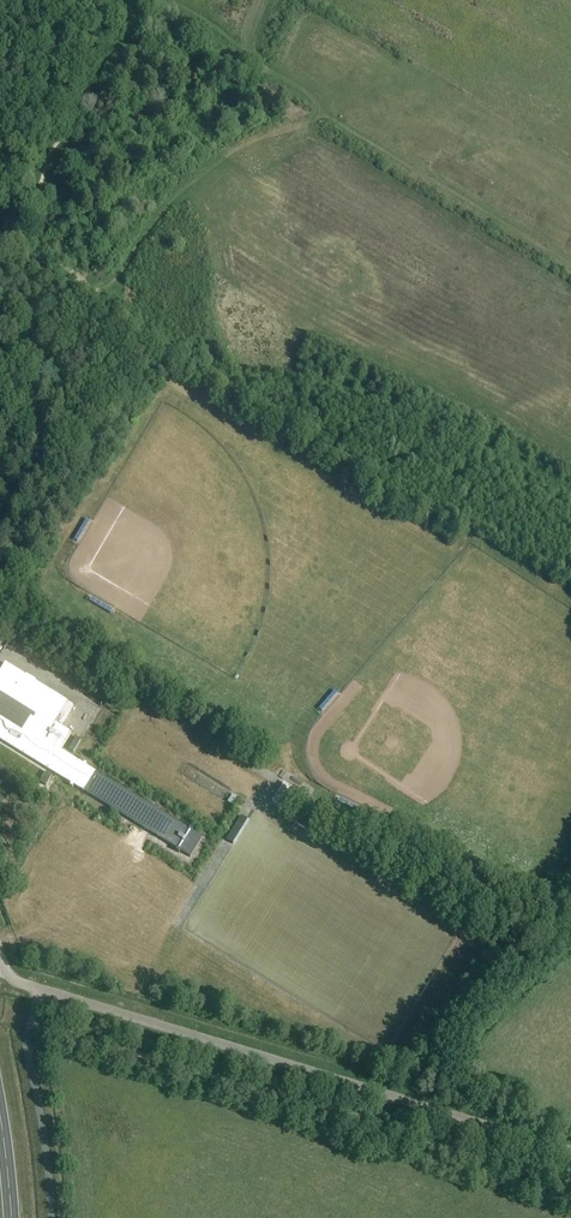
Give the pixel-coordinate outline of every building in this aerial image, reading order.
[(190,858),(203,838),(61,751),(71,733),(60,727),(73,706),(6,664),(0,673),(0,740),(190,858)] [(77,735),(71,748),(77,751),(83,738),(77,735)] [(40,783),(46,786),(52,776),(46,772),(40,783)] [(284,809),(296,791),(284,783),(272,801),(284,809)] [(235,846),(250,822),(241,816),(226,840),(235,846)]
